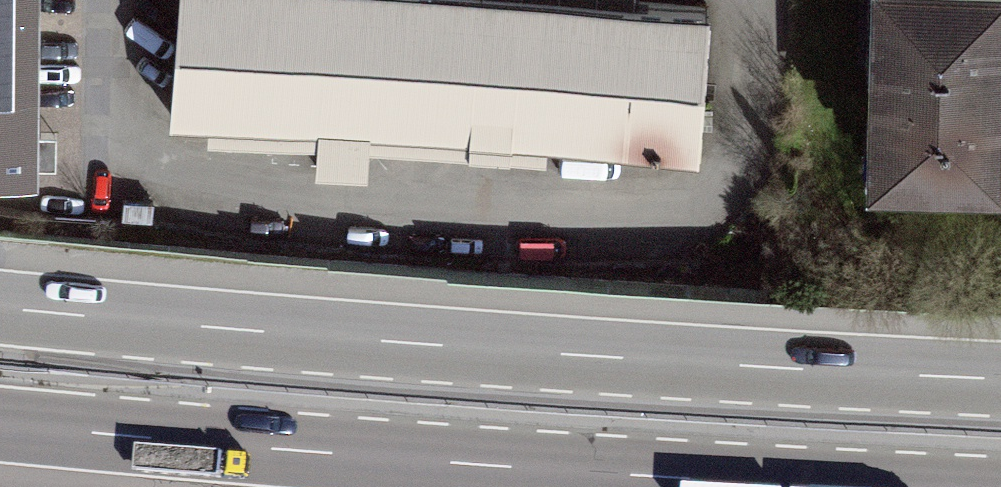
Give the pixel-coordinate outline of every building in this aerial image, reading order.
[(34,190),(35,0),(0,0),(0,190),(34,190)] [(484,0),(184,0),(174,128),(692,165),(703,16),(484,0)] [(867,206),(1000,209),(1000,0),(872,0),(867,206)]
